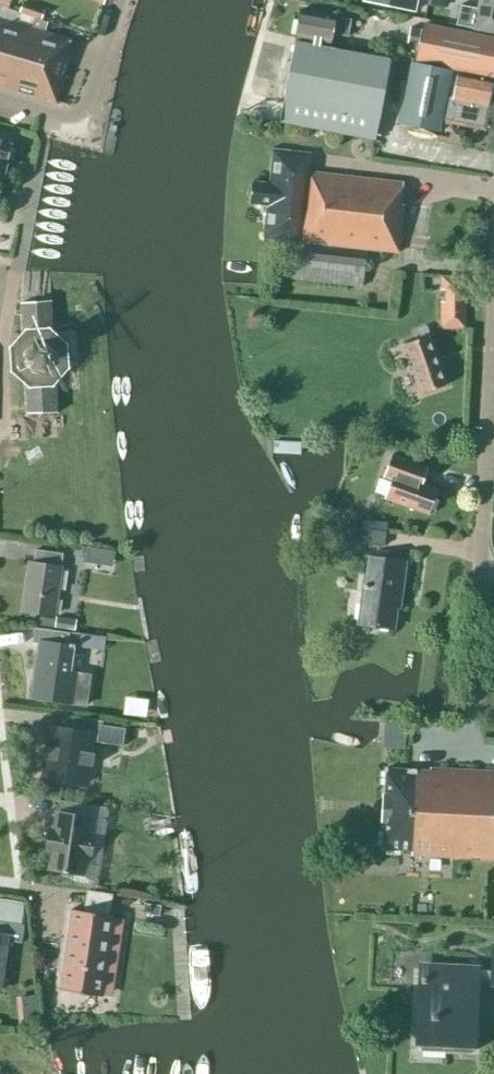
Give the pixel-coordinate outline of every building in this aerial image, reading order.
[(415,11),(417,0),(363,0),(363,1),(415,11)] [(493,33),(493,0),(479,0),(474,29),(493,33)] [(20,12),(42,20),(46,10),(24,1),(20,12)] [(332,30),(344,32),(347,19),(335,17),(335,16),(301,10),(296,37),(330,44),(332,30)] [(56,103),(70,57),(66,56),(71,39),(0,19),(0,87),(56,103)] [(493,77),(493,73),(493,38),(423,24),(416,61),(493,77)] [(280,122),(340,133),(375,139),(390,60),(295,42),(280,122)] [(400,124),(439,132),(451,70),(412,62),(400,124)] [(483,127),(488,106),(492,81),(458,74),(453,98),(449,97),(444,119),(483,127)] [(450,128),(448,140),(461,143),(462,143),(464,131),(450,128)] [(8,162),(12,144),(7,143),(9,135),(0,132),(0,160),(8,162)] [(252,181),(249,203),(267,205),(263,241),(295,245),(367,253),(398,256),(404,205),(401,204),(403,182),(309,171),(312,153),(274,149),(270,183),(252,181)] [(292,257),(290,276),(363,285),(365,265),(292,257)] [(442,328),(465,328),(465,277),(441,276),(441,293),(442,293),(442,328)] [(20,303),(24,414),(59,413),(54,300),(20,303)] [(403,344),(421,394),(448,384),(430,335),(429,335),(426,327),(421,329),(423,337),(403,344)] [(424,484),(430,468),(392,454),(386,471),(394,474),(385,498),(429,514),(438,489),(424,484)] [(364,518),(363,529),(383,531),(384,532),(386,532),(387,521),(385,521),(382,521),(364,518)] [(363,529),(339,526),(338,555),(359,557),(360,543),(384,546),(386,532),(384,532),(383,531),(363,529)] [(87,546),(84,562),(98,565),(101,549),(98,548),(87,546)] [(23,610),(54,615),(63,553),(36,549),(34,562),(30,562),(23,610)] [(401,597),(404,574),(405,562),(368,558),(361,623),(395,627),(398,597),(401,597)] [(55,627),(54,628),(65,629),(66,618),(56,617),(56,619),(55,627)] [(88,704),(92,676),(69,673),(73,647),(75,647),(75,644),(70,644),(70,646),(68,645),(70,632),(35,627),(33,642),(40,643),(32,697),(65,701),(88,704)] [(84,730),(49,725),(47,743),(43,742),(41,757),(45,757),(42,775),(85,781),(88,763),(91,764),(93,750),(90,749),(91,738),(121,743),(124,726),(85,720),(84,730)] [(406,724),(389,723),(388,747),(405,748),(406,724)] [(411,855),(493,859),(493,771),(429,768),(429,770),(386,769),(383,848),(412,850),(411,855)] [(96,834),(91,834),(93,816),(56,812),(54,827),(48,826),(45,852),(50,852),(48,870),(85,876),(87,858),(93,859),(96,834)] [(1,979),(5,953),(7,940),(22,942),(24,925),(21,924),(24,902),(0,898),(0,985),(1,979)] [(143,902),(142,913),(159,916),(161,905),(143,902)] [(62,989),(102,995),(114,916),(73,910),(62,989)] [(420,1050),(469,1052),(471,1052),(472,1052),(473,1051),(474,1050),(475,1049),(475,1047),(475,1046),(475,1045),(474,1043),(473,1042),(472,1042),(470,1041),(473,981),(493,982),(493,946),(491,970),(419,966),(419,968),(424,968),(424,977),(422,977),(422,982),(423,982),(420,1050)] [(35,995),(21,996),(24,1024),(37,1022),(35,995)]
